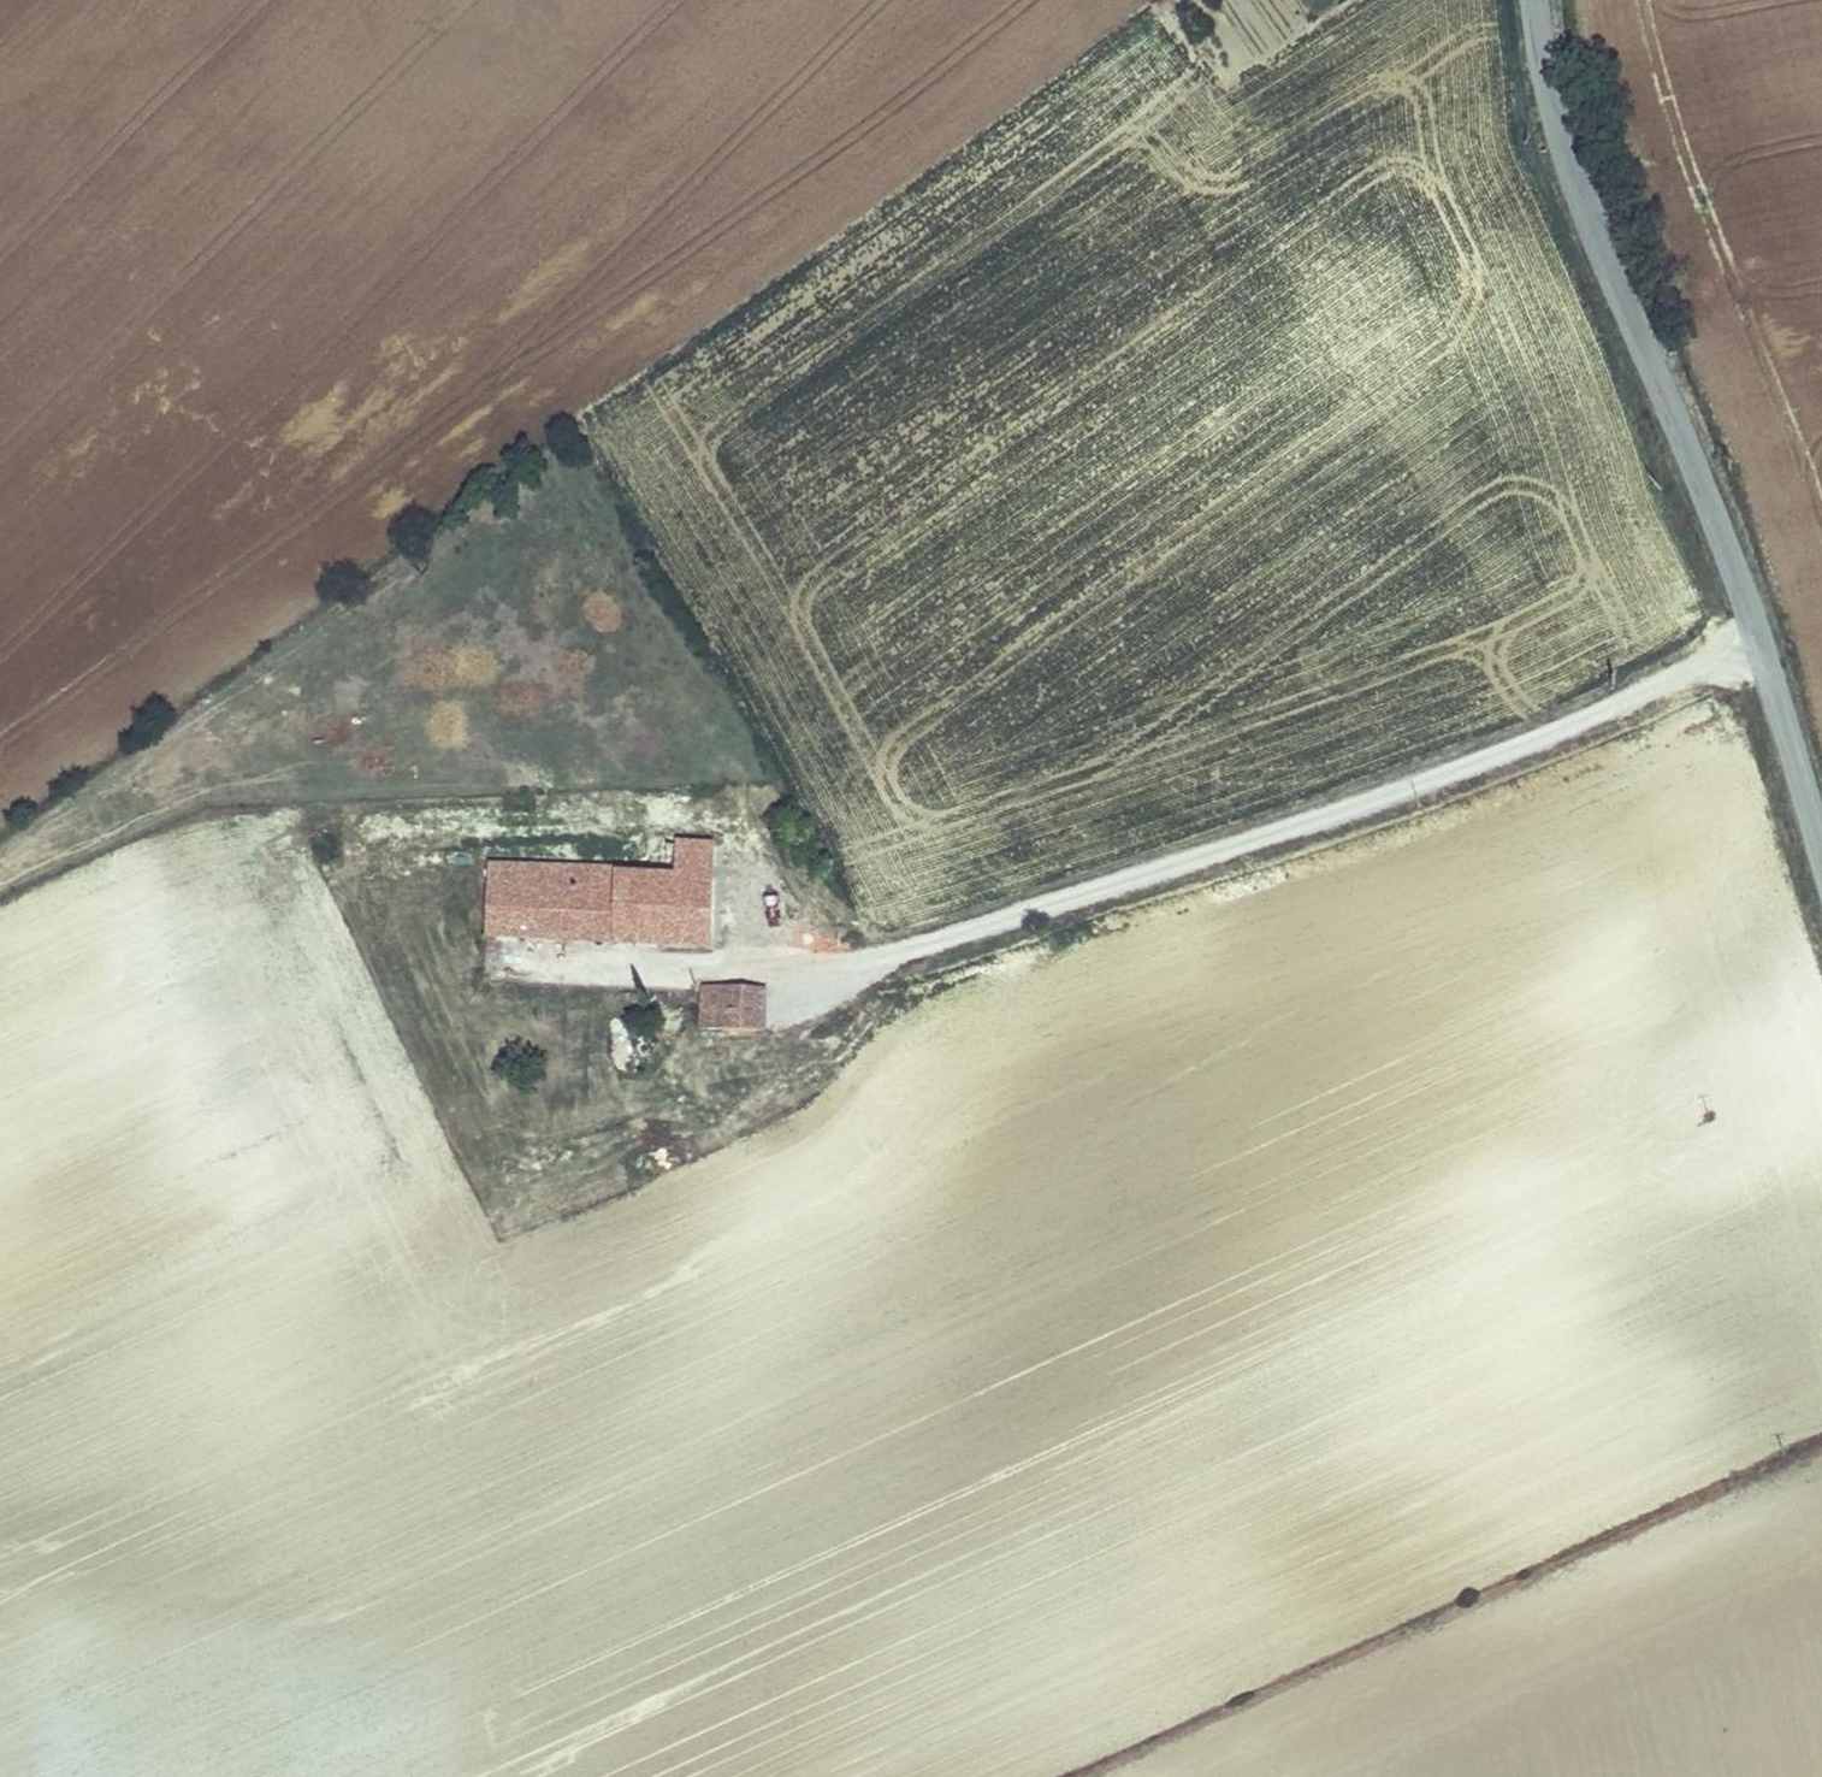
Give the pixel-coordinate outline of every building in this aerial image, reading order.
[(709,951),(714,845),(666,843),(665,876),(661,949),(709,951)] [(661,949),(665,876),(483,866),(479,940),(661,949)] [(768,991),(698,989),(698,1035),(766,1034),(768,991)]
